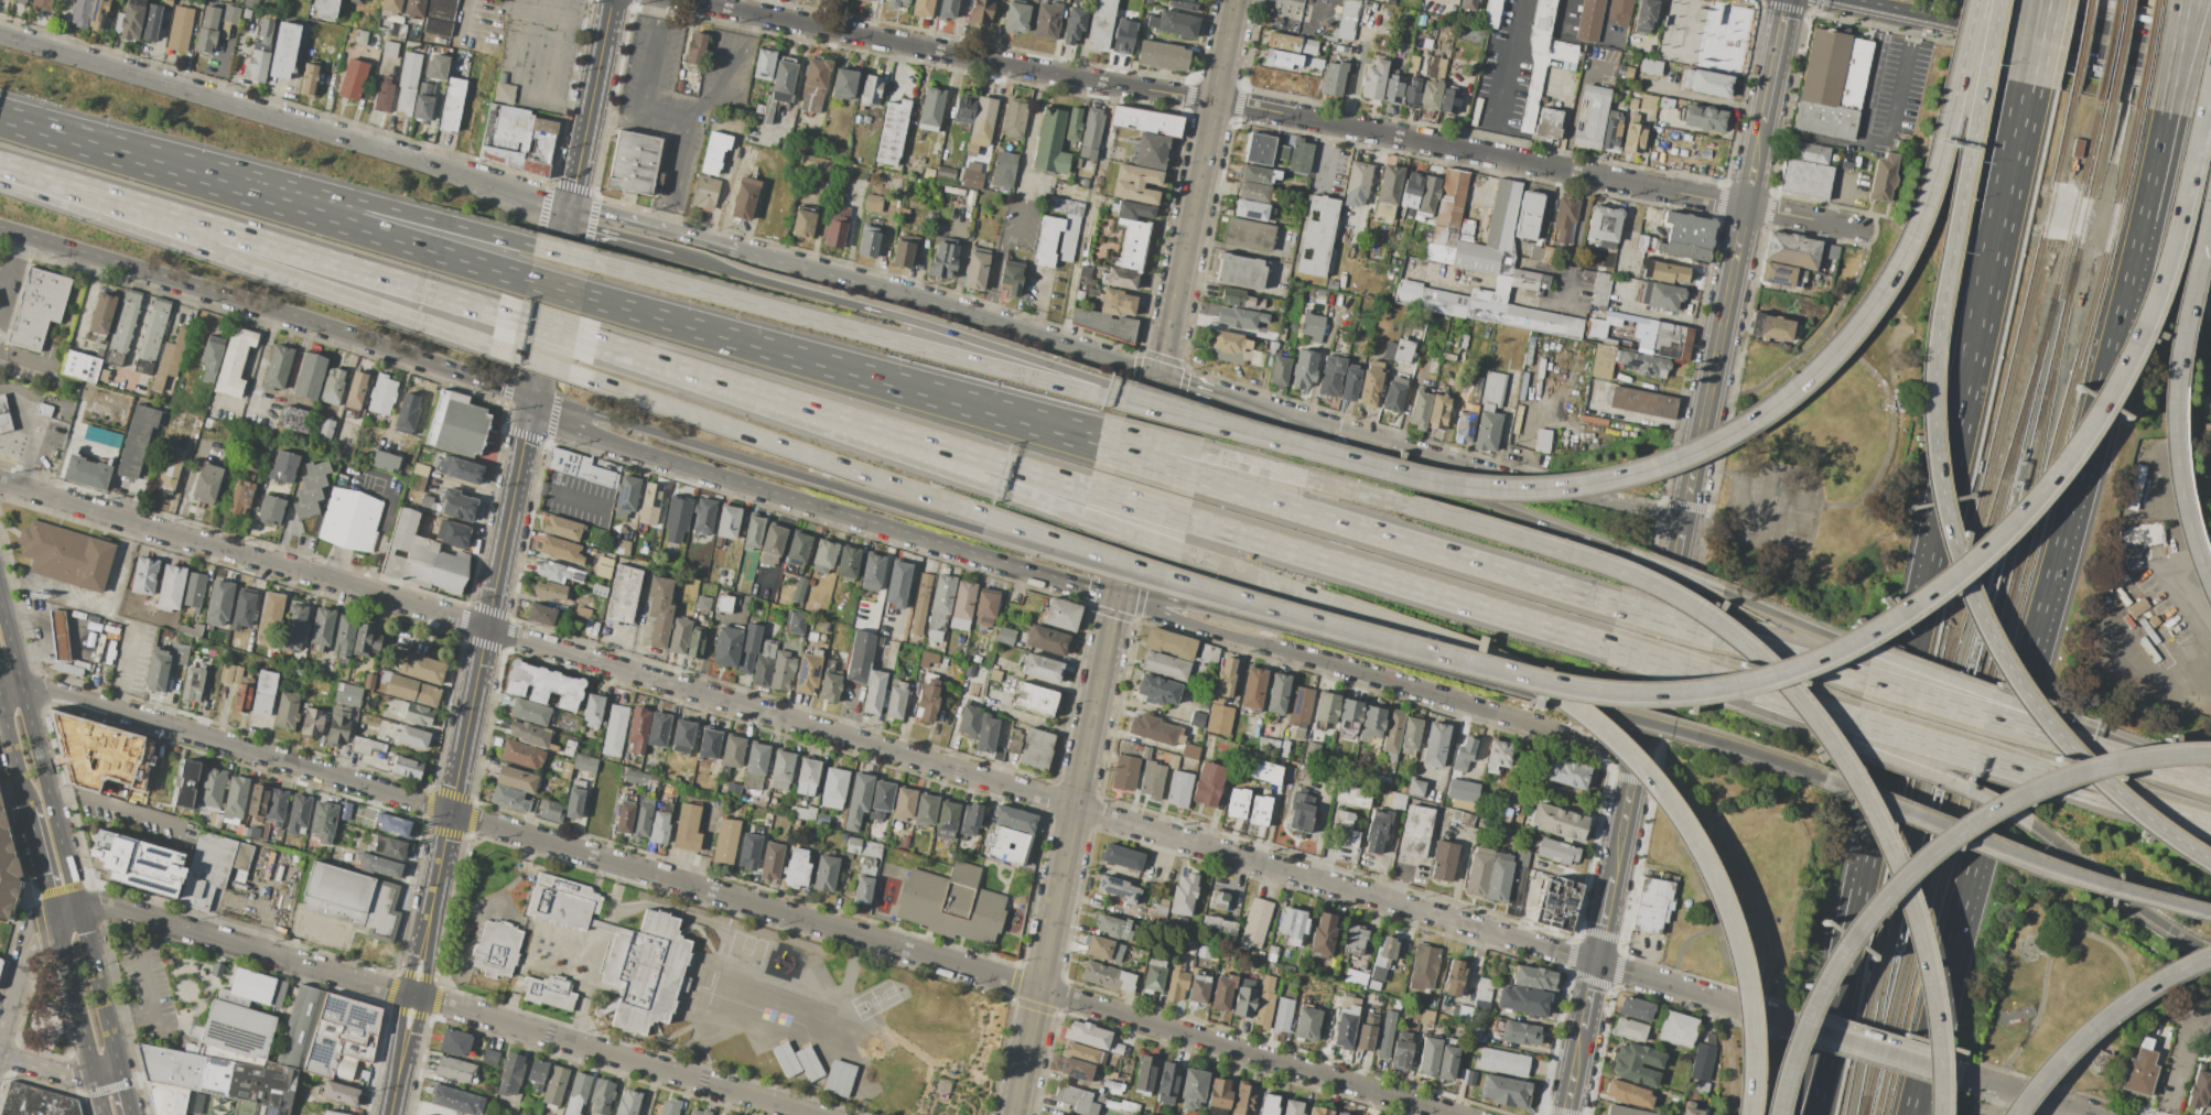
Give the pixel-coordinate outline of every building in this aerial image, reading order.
[(30,9),(32,0),(53,0),(51,13),(30,9)] [(71,22),(75,0),(110,0),(108,12),(106,11),(103,29),(100,29),(100,31),(90,30),(91,26),(88,25),(89,19),(87,19),(85,29),(75,26),(76,23),(71,22)] [(130,3),(131,0),(147,0),(138,42),(119,39),(121,28),(120,28),(122,17),(123,17),(127,3),(130,3)] [(245,6),(246,0),(259,0),(257,9),(245,6)] [(311,18),(314,0),(339,0),(335,22),(311,18)] [(380,10),(382,0),(402,0),(399,13),(396,13),(396,17),(388,15),(388,11),(380,10)] [(402,13),(405,0),(426,0),(422,18),(411,15),(411,18),(406,17),(406,14),(402,13)] [(422,32),(428,0),(456,0),(449,36),(422,32)] [(885,9),(887,0),(910,0),(909,3),(907,2),(906,8),(897,6),(896,11),(885,9)] [(912,15),(914,0),(933,0),(929,20),(912,15)] [(938,17),(941,0),(957,0),(953,20),(938,17)] [(969,22),(973,0),(994,0),(990,26),(969,22)] [(1010,2),(1010,0),(1019,0),(1024,1),(1024,4),(1031,7),(1026,33),(1015,32),(1015,35),(1004,33),(1005,30),(1002,29),(1007,2),(1010,2)] [(1085,50),(1094,0),(1117,0),(1107,54),(1085,50)] [(1168,7),(1170,0),(1197,0),(1195,12),(1168,7)] [(1359,0),(1361,0),(1352,42),(1335,39),(1343,0),(1359,0)] [(1458,8),(1460,0),(1477,0),(1475,11),(1458,8)] [(1481,24),(1486,0),(1500,0),(1495,28),(1481,24)] [(1528,40),(1535,0),(1556,0),(1549,40),(1578,45),(1575,64),(1547,58),(1531,133),(1519,131),(1532,64),(1528,40)] [(1575,39),(1583,0),(1606,0),(1597,43),(1575,39)] [(1606,19),(1610,0),(1634,0),(1629,29),(1616,25),(1617,21),(1606,19)] [(1633,32),(1639,0),(1659,0),(1654,22),(1651,22),(1648,35),(1633,32)] [(1658,56),(1741,74),(1756,8),(1721,0),(1670,0),(1658,56)] [(1039,3),(1050,6),(1051,1),(1064,3),(1056,41),(1033,36),(1039,3)] [(150,3),(162,7),(155,42),(142,39),(150,3)] [(174,4),(164,48),(186,53),(195,9),(174,4)] [(206,6),(222,9),(218,24),(203,21),(206,6)] [(226,6),(240,8),(237,24),(230,23),(227,40),(219,39),(226,6)] [(1070,8),(1088,11),(1085,32),(1080,31),(1078,41),(1074,40),(1072,47),(1063,45),(1070,8)] [(244,9),(251,10),(249,20),(241,18),(244,9)] [(1161,9),(1198,15),(1195,39),(1189,37),(1189,41),(1177,39),(1178,35),(1156,32),(1156,29),(1145,26),(1147,15),(1158,18),(1161,9)] [(1404,11),(1415,13),(1414,20),(1403,18),(1404,11)] [(1419,13),(1426,15),(1424,28),(1415,25),(1419,13)] [(262,17),(274,19),(269,45),(260,43),(261,36),(258,36),(262,17)] [(1118,19),(1136,22),(1132,46),(1113,43),(1118,19)] [(279,21),(302,26),(292,74),(287,82),(267,77),(279,21)] [(399,23),(407,25),(403,41),(396,39),(399,23)] [(199,28),(217,32),(215,45),(213,45),(211,53),(195,50),(199,28)] [(1812,28),(1874,40),(1853,141),(1791,129),(1812,28)] [(359,30),(377,33),(374,48),(356,45),(359,30)] [(1475,30),(1481,31),(1479,41),(1473,40),(1475,30)] [(707,34),(701,65),(683,62),(687,41),(691,41),(692,31),(707,34)] [(1270,32),(1319,42),(1316,57),(1268,47),(1270,32)] [(1424,36),(1434,39),(1432,50),(1422,47),(1424,36)] [(1141,40),(1190,48),(1185,73),(1136,63),(1141,40)] [(385,41),(399,43),(396,58),(381,55),(385,41)] [(1329,43),(1348,47),(1347,54),(1328,51),(1329,43)] [(758,48),(777,52),(770,80),(752,77),(758,48)] [(255,50),(270,53),(263,85),(248,82),(250,69),(248,69),(250,56),(252,57),(255,50)] [(1268,50),(1302,56),(1301,66),(1291,64),(1290,71),(1264,65),(1268,50)] [(405,51),(422,54),(416,93),(416,94),(411,117),(395,115),(400,86),(399,86),(405,51)] [(430,53),(447,56),(443,80),(423,76),(427,59),(429,61),(430,53)] [(1366,65),(1372,67),(1374,55),(1389,58),(1381,101),(1359,97),(1366,65)] [(1304,56),(1325,61),(1324,68),(1303,64),(1304,56)] [(1411,56),(1421,57),(1416,75),(1406,73),(1411,56)] [(1430,56),(1447,59),(1443,80),(1426,77),(1430,56)] [(349,58),(369,64),(358,100),(337,96),(349,58)] [(808,58),(821,61),(822,58),(830,61),(819,113),(799,109),(803,91),(801,90),(808,58)] [(1637,71),(1659,75),(1661,62),(1640,58),(1637,71)] [(304,63),(310,63),(311,59),(321,62),(312,98),(298,95),(304,63)] [(777,61),(796,64),(790,95),(792,95),(790,104),(787,104),(786,106),(775,104),(770,126),(762,123),(767,96),(770,96),(773,90),(770,90),(777,61)] [(1327,62),(1338,64),(1339,61),(1349,62),(1347,73),(1345,73),(1340,97),(1320,93),(1327,62)] [(1618,64),(1635,67),(1633,77),(1616,74),(1618,64)] [(835,67),(858,73),(853,97),(850,96),(849,100),(831,97),(832,93),(831,91),(835,67)] [(1693,68),(1732,76),(1727,98),(1689,90),(1693,68)] [(1389,69),(1398,71),(1396,76),(1405,78),(1400,105),(1382,101),(1389,69)] [(495,82),(496,82),(498,72),(505,73),(504,83),(515,85),(511,102),(492,99),(495,82)] [(865,74),(883,77),(877,105),(873,104),(872,108),(859,105),(865,74)] [(378,82),(382,82),(384,76),(391,77),(390,84),(395,84),(389,112),(374,110),(378,82)] [(447,76),(464,79),(454,132),(438,129),(447,76)] [(1406,85),(1409,85),(1411,78),(1422,80),(1420,87),(1422,88),(1417,108),(1402,105),(1406,85)] [(1650,79),(1668,83),(1664,96),(1648,93),(1650,79)] [(1424,84),(1427,84),(1428,80),(1443,84),(1437,110),(1434,109),(1433,112),(1427,111),(1427,108),(1420,106),(1424,84)] [(417,94),(418,94),(420,83),(433,85),(431,97),(433,97),(429,121),(412,118),(417,94)] [(1583,84),(1610,89),(1599,149),(1572,143),(1574,130),(1579,131),(1586,99),(1581,98),(1583,84)] [(926,86),(946,89),(936,136),(917,131),(919,123),(917,122),(926,86)] [(1444,88),(1462,91),(1457,113),(1439,110),(1444,88)] [(959,94),(977,97),(971,125),(952,121),(959,94)] [(1642,94),(1658,97),(1655,111),(1639,108),(1642,94)] [(978,95),(997,99),(986,148),(968,143),(978,95)] [(1009,96),(1017,98),(1016,101),(1029,105),(1022,139),(1000,133),(1009,96)] [(1541,96),(1549,97),(1546,105),(1540,104),(1541,96)] [(1476,97),(1484,98),(1478,127),(1470,126),(1476,97)] [(1629,97),(1639,99),(1637,110),(1627,108),(1629,97)] [(887,102),(898,105),(900,98),(912,100),(897,170),(874,164),(887,102)] [(1685,102),(1727,111),(1723,133),(1681,126),(1685,102)] [(489,104),(530,111),(529,115),(533,116),(533,118),(558,123),(547,178),(478,159),(489,104)] [(1111,104),(1182,117),(1178,137),(1162,134),(1162,131),(1154,130),(1153,132),(1132,129),(1133,126),(1124,123),(1123,128),(1108,125),(1111,104)] [(1069,106),(1080,108),(1078,122),(1081,123),(1077,142),(1063,139),(1069,106)] [(1087,106),(1101,109),(1100,115),(1102,115),(1093,160),(1076,156),(1087,106)] [(1042,107),(1031,167),(1067,175),(1071,154),(1058,151),(1066,111),(1042,107)] [(1540,107),(1564,112),(1557,141),(1551,140),(1550,142),(1540,140),(1540,138),(1532,136),(1535,125),(1536,125),(1540,107)] [(1609,111),(1625,113),(1618,145),(1620,145),(1619,153),(1601,150),(1609,111)] [(1629,113),(1640,116),(1638,125),(1648,127),(1641,154),(1621,151),(1629,113)] [(616,129),(606,176),(605,176),(603,187),(614,190),(615,188),(621,190),(619,193),(634,195),(634,193),(649,195),(649,193),(662,195),(664,190),(659,188),(662,173),(654,172),(661,138),(616,129)] [(700,172),(711,131),(733,137),(730,150),(724,149),(718,176),(700,172)] [(1139,131),(1168,138),(1162,170),(1132,163),(1139,131)] [(1250,132),(1275,138),(1270,166),(1244,161),(1250,132)] [(1294,137),(1304,139),(1304,141),(1315,143),(1308,175),(1287,171),(1294,137)] [(2073,138),(2070,155),(2074,156),(2078,158),(2082,140),(2073,138)] [(1793,140),(1831,149),(1827,164),(1790,156),(1793,140)] [(1277,144),(1290,147),(1286,162),(1274,160),(1277,144)] [(833,148),(846,150),(843,162),(831,159),(833,148)] [(996,150),(1020,155),(1012,191),(989,186),(996,150)] [(1876,158),(1884,159),(1885,152),(1898,154),(1894,174),(1897,175),(1894,190),(1890,188),(1887,203),(1867,198),(1876,158)] [(834,162),(831,176),(803,170),(807,155),(834,162)] [(1783,158),(1832,167),(1825,199),(1777,190),(1783,158)] [(982,163),(964,161),(961,186),(980,188),(982,163)] [(1351,161),(1373,165),(1366,199),(1363,198),(1361,206),(1357,205),(1356,208),(1342,205),(1345,195),(1344,194),(1351,161)] [(1118,163),(1162,173),(1160,185),(1143,182),(1142,188),(1158,192),(1155,206),(1111,196),(1118,163)] [(1243,164),(1282,172),(1280,181),(1273,178),(1271,185),(1240,180),(1243,164)] [(1383,164),(1404,167),(1396,206),(1389,204),(1387,214),(1374,212),(1383,164)] [(938,165),(957,170),(953,184),(935,181),(938,165)] [(1446,167),(1469,172),(1454,249),(1431,245),(1446,167)] [(1410,171),(1424,175),(1415,209),(1399,205),(1405,180),(1406,180),(1410,171)] [(698,175),(720,181),(712,209),(691,204),(698,175)] [(1425,175),(1442,180),(1438,190),(1441,190),(1438,201),(1436,201),(1433,215),(1431,215),(1430,218),(1424,217),(1422,223),(1414,220),(1425,175)] [(740,177),(761,182),(751,221),(730,217),(740,177)] [(1497,177),(1522,183),(1509,250),(1485,246),(1497,177)] [(1240,181),(1271,187),(1268,203),(1237,196),(1240,181)] [(945,186),(964,191),(963,197),(942,193),(945,186)] [(1523,192),(1543,195),(1534,240),(1514,237),(1523,192)] [(866,194),(884,196),(881,213),(863,210),(866,194)] [(1309,195),(1340,201),(1325,278),(1294,272),(1309,195)] [(1051,196),(1085,203),(1081,217),(1066,214),(1048,210),(1051,196)] [(1560,196),(1581,201),(1575,231),(1570,230),(1566,243),(1556,242),(1559,228),(1554,227),(1560,196)] [(1236,199),(1269,206),(1265,221),(1232,215),(1236,199)] [(1119,201),(1155,208),(1153,219),(1135,215),(1134,218),(1129,217),(1129,219),(1115,216),(1119,201)] [(833,202),(843,204),(843,207),(851,208),(842,248),(823,245),(824,238),(820,237),(823,226),(828,227),(833,202)] [(1222,205),(1232,207),(1231,215),(1221,213),(1222,205)] [(1592,205),(1624,210),(1617,243),(1585,237),(1592,205)] [(796,209),(816,214),(809,239),(790,235),(796,209)] [(1665,210),(1708,219),(1710,216),(1719,217),(1717,228),(1715,228),(1707,266),(1687,262),(1689,260),(1663,256),(1664,252),(1653,250),(1655,242),(1665,243),(1669,228),(1662,227),(1665,210)] [(1081,217),(1066,214),(1065,220),(1063,231),(1059,231),(1055,253),(1058,253),(1056,260),(1071,263),(1081,217)] [(1042,215),(1065,220),(1063,231),(1059,231),(1058,230),(1054,253),(1056,253),(1053,269),(1032,264),(1034,252),(1036,253),(1043,225),(1040,225),(1042,215)] [(1226,216),(1275,226),(1270,252),(1221,242),(1226,216)] [(1118,218),(1150,225),(1140,272),(1117,267),(1118,266),(1113,264),(1114,260),(1119,260),(1125,226),(1117,224),(1118,218)] [(1462,218),(1476,221),(1473,240),(1458,237),(1462,218)] [(862,229),(881,232),(876,258),(858,255),(862,229)] [(1768,231),(1822,241),(1815,271),(1762,260),(1768,231)] [(896,240),(900,240),(902,234),(919,237),(916,253),(914,253),(910,269),(892,266),(896,240)] [(1638,234),(1648,236),(1644,252),(1635,250),(1638,234)] [(1456,240),(1501,250),(1497,274),(1452,266),(1456,240)] [(938,242),(959,246),(953,279),(926,274),(928,267),(931,268),(934,256),(936,256),(938,242)] [(1825,243),(1840,246),(1836,261),(1823,258),(1825,243)] [(1556,245),(1571,248),(1567,266),(1553,262),(1556,245)] [(1544,246),(1553,248),(1550,262),(1541,260),(1544,246)] [(970,247),(963,288),(983,291),(990,250),(970,247)] [(1531,247),(1542,248),(1540,260),(1529,259),(1531,247)] [(1219,252),(1263,261),(1262,266),(1265,267),(1261,290),(1214,280),(1219,252)] [(1641,257),(1652,259),(1651,261),(1689,268),(1686,283),(1672,280),(1672,283),(1641,278),(1642,269),(1639,268),(1641,257)] [(1002,259),(1023,262),(1017,296),(1006,295),(1009,284),(997,283),(1002,259)] [(1761,261),(1806,271),(1803,282),(1801,282),(1799,290),(1777,285),(1776,289),(1766,288),(1767,283),(1758,281),(1761,261)] [(1080,264),(1093,268),(1091,278),(1097,279),(1096,285),(1077,282),(1080,264)] [(29,266),(72,278),(60,323),(50,320),(40,353),(7,344),(29,266)] [(1110,267),(1139,273),(1135,291),(1106,285),(1107,282),(1101,281),(1103,272),(1108,273),(1110,267)] [(1512,269),(1550,275),(1547,290),(1538,288),(1538,291),(1509,285),(1510,277),(1512,269)] [(1596,271),(1613,274),(1606,310),(1592,306),(1594,292),(1592,291),(1596,271)] [(1471,288),(1492,292),(1497,274),(1510,277),(1509,285),(1506,305),(1584,321),(1579,342),(1465,317),(1471,288)] [(1327,279),(1338,281),(1336,291),(1325,289),(1327,279)] [(1404,280),(1421,283),(1417,301),(1400,297),(1404,280)] [(1643,281),(1684,290),(1682,302),(1678,301),(1675,311),(1639,304),(1643,281)] [(1223,286),(1245,291),(1245,295),(1265,299),(1263,308),(1243,304),(1242,307),(1220,303),(1223,286)] [(125,288),(142,293),(121,368),(105,362),(125,288)] [(1104,288),(1123,291),(1123,293),(1137,296),(1133,316),(1119,313),(1118,315),(1099,311),(1104,288)] [(1422,288),(1468,297),(1464,318),(1417,308),(1422,288)] [(99,292),(118,296),(108,335),(88,329),(99,292)] [(155,296),(172,302),(151,376),(133,371),(155,296)] [(1136,321),(1132,345),(1069,324),(1072,306),(1136,321)] [(1219,306),(1231,308),(1231,306),(1271,314),(1269,324),(1257,322),(1255,331),(1216,322),(1219,306)] [(1752,311),(1793,321),(1789,343),(1767,337),(1767,340),(1759,339),(1759,336),(1747,333),(1752,311)] [(1303,314),(1324,318),(1320,338),(1298,334),(1303,314)] [(1607,321),(1588,318),(1586,336),(1604,339),(1607,321)] [(1619,318),(1632,321),(1631,327),(1617,324),(1619,318)] [(1689,361),(1627,350),(1630,335),(1652,339),(1655,321),(1695,328),(1689,361)] [(233,326),(258,333),(254,348),(248,346),(238,379),(245,381),(239,399),(214,392),(233,326)] [(180,327),(190,331),(176,378),(166,375),(161,393),(150,390),(164,342),(174,345),(180,327)] [(1280,327),(1286,329),(1284,340),(1277,339),(1280,327)] [(1212,329),(1243,336),(1242,339),(1252,340),(1250,350),(1243,348),(1243,351),(1240,351),(1239,355),(1209,349),(1212,329)] [(1611,332),(1618,333),(1615,346),(1609,345),(1611,332)] [(1624,333),(1630,334),(1627,348),(1621,346),(1624,333)] [(208,335),(226,340),(213,385),(202,381),(206,364),(201,362),(208,335)] [(1399,338),(1414,342),(1410,365),(1394,361),(1399,338)] [(97,342),(106,345),(104,350),(95,348),(97,342)] [(1270,342),(1279,343),(1277,349),(1275,349),(1274,354),(1268,353),(1270,342)] [(274,344),(294,349),(282,390),(272,387),(271,391),(261,389),(274,344)] [(1596,344),(1617,348),(1610,379),(1590,375),(1596,344)] [(1298,348),(1318,353),(1313,382),(1309,381),(1307,391),(1290,387),(1298,348)] [(67,350),(101,360),(95,383),(61,374),(67,350)] [(1618,350),(1669,360),(1669,362),(1672,362),(1670,369),(1668,369),(1665,379),(1648,376),(1648,377),(1638,375),(1638,374),(1636,374),(1637,368),(1620,365),(1621,362),(1616,361),(1618,350)] [(305,353),(328,359),(316,401),(293,394),(305,353)] [(1275,353),(1292,356),(1285,387),(1269,383),(1275,353)] [(1443,353),(1456,355),(1455,361),(1441,358),(1443,353)] [(1326,355),(1346,359),(1339,396),(1333,393),(1331,397),(1318,394),(1326,355)] [(1431,358),(1439,360),(1436,375),(1427,374),(1431,358)] [(1365,369),(1367,369),(1369,360),(1383,364),(1374,407),(1357,403),(1365,369)] [(1347,364),(1357,366),(1357,370),(1360,370),(1359,379),(1360,380),(1358,390),(1357,389),(1355,402),(1339,399),(1347,364)] [(337,407),(320,401),(330,366),(345,371),(343,380),(345,380),(337,407)] [(101,369),(109,370),(106,382),(99,380),(101,369)] [(354,371),(369,376),(359,411),(344,407),(354,371)] [(1487,371),(1507,375),(1500,408),(1480,403),(1487,371)] [(378,372),(389,376),(388,379),(399,382),(396,391),(398,391),(396,402),(393,401),(389,416),(368,410),(371,398),(369,398),(371,388),(374,388),(378,372)] [(1389,380),(1392,381),(1393,376),(1406,379),(1400,413),(1382,410),(1389,380)] [(1475,376),(1484,378),(1478,407),(1469,404),(1475,376)] [(1435,380),(1445,382),(1443,391),(1434,389),(1435,380)] [(1521,386),(1528,387),(1524,400),(1519,399),(1521,386)] [(1614,386),(1678,399),(1673,420),(1609,407),(1609,405),(1601,403),(1605,387),(1613,388),(1614,386)] [(441,388),(470,396),(467,404),(492,411),(478,459),(424,444),(441,388)] [(1416,389),(1422,390),(1422,392),(1432,394),(1424,432),(1414,430),(1415,425),(1410,424),(1416,389)] [(403,392),(422,398),(419,405),(421,407),(414,432),(412,431),(411,435),(392,431),(403,392)] [(14,431),(0,434),(0,394),(4,393),(14,431)] [(1434,393),(1450,397),(1445,426),(1442,426),(1442,430),(1428,427),(1430,423),(1427,423),(1434,393)] [(51,406),(37,403),(34,414),(49,417),(51,406)] [(136,404),(116,473),(136,479),(151,427),(155,429),(161,411),(136,404)] [(283,404),(313,413),(306,434),(278,425),(283,404)] [(1481,404),(1493,407),(1491,412),(1502,414),(1495,453),(1473,448),(1481,404)] [(1517,405),(1524,407),(1519,434),(1511,432),(1517,405)] [(1459,411),(1466,412),(1467,407),(1478,409),(1471,443),(1464,442),(1463,444),(1453,442),(1459,411)] [(330,443),(317,440),(321,426),(317,426),(321,418),(336,422),(330,443)] [(121,435),(85,425),(81,439),(117,448),(121,435)] [(1533,451),(1547,453),(1550,430),(1536,428),(1533,451)] [(552,446),(593,458),(591,466),(617,474),(613,488),(548,469),(552,446)] [(164,456),(171,458),(174,447),(185,451),(173,490),(160,487),(162,480),(158,479),(164,456)] [(278,450),(301,456),(292,485),(282,481),(282,484),(272,481),(273,479),(266,477),(270,463),(273,464),(278,450)] [(375,450),(401,456),(398,469),(392,468),(391,472),(370,466),(375,450)] [(69,454),(85,458),(84,462),(96,465),(97,462),(112,466),(105,490),(63,478),(69,454)] [(451,456),(484,466),(479,485),(445,475),(451,456)] [(308,475),(304,464),(312,462),(313,465),(328,461),(332,472),(325,474),(309,478),(308,475)] [(198,473),(202,474),(205,463),(224,468),(212,505),(191,498),(198,473)] [(237,479),(244,481),(248,466),(257,468),(252,484),(256,485),(249,508),(246,507),(242,515),(228,510),(237,479)] [(337,473),(348,475),(346,486),(334,483),(337,473)] [(410,473),(428,477),(423,491),(407,487),(410,473)] [(304,488),(301,477),(308,475),(309,478),(325,474),(328,485),(321,487),(304,491),(304,488)] [(622,476),(639,479),(633,511),(627,510),(625,522),(613,520),(618,492),(615,491),(617,484),(621,484),(622,476)] [(646,481),(664,485),(655,528),(637,524),(646,481)] [(441,513),(445,499),(441,498),(445,486),(460,490),(459,494),(477,499),(471,522),(441,513)] [(304,488),(304,491),(321,487),(324,498),(316,500),(301,506),(299,501),(296,490),(304,488)] [(332,488),(317,537),(369,552),(384,504),(332,488)] [(265,494),(287,500),(279,528),(257,521),(265,494)] [(689,497),(668,495),(663,542),(683,544),(689,497)] [(698,498),(718,501),(711,533),(707,532),(705,538),(691,534),(694,513),(693,512),(694,505),(697,505),(698,498)] [(316,500),(321,511),(296,519),(292,504),(299,501),(301,506),(316,500)] [(722,504),(742,508),(735,541),(715,537),(722,504)] [(456,551),(471,554),(460,596),(444,592),(445,589),(430,585),(429,588),(378,574),(398,506),(420,512),(413,535),(456,549),(456,551)] [(548,513),(584,524),(579,543),(542,532),(548,513)] [(749,516),(765,519),(758,549),(752,548),(752,552),(742,550),(749,516)] [(445,520),(472,528),(466,550),(439,541),(441,533),(436,532),(440,520),(444,522),(445,520)] [(2115,526),(2159,520),(2161,544),(2118,550),(2115,526)] [(32,522),(117,545),(103,595),(26,575),(31,561),(19,558),(21,548),(18,546),(22,530),(30,532),(32,522)] [(768,523),(788,530),(779,556),(772,567),(758,564),(762,551),(759,551),(768,523)] [(621,529),(634,532),(633,540),(619,538),(621,529)] [(795,532),(812,538),(802,569),(785,563),(795,532)] [(543,534),(580,545),(578,554),(585,558),(583,565),(539,552),(543,534)] [(819,538),(839,543),(831,570),(828,569),(826,575),(812,571),(813,564),(811,563),(819,538)] [(616,539),(632,542),(628,556),(614,553),(616,539)] [(842,545),(861,550),(854,583),(843,580),(843,576),(837,575),(842,545)] [(865,553),(885,558),(878,592),(870,589),(867,598),(859,597),(865,553)] [(598,555),(615,560),(608,580),(593,575),(598,555)] [(138,556),(160,560),(153,595),(131,592),(138,556)] [(893,561),(912,565),(905,596),(885,592),(893,561)] [(542,563),(547,564),(547,562),(564,565),(563,570),(572,571),(570,580),(562,577),(561,582),(547,580),(548,576),(535,574),(537,564),(541,565),(542,563)] [(164,564),(187,569),(177,610),(171,609),(171,613),(154,609),(164,564)] [(615,564),(602,619),(633,626),(646,572),(615,564)] [(2118,567),(2112,572),(2115,577),(2122,572),(2118,567)] [(574,569),(586,571),(584,583),(572,581),(574,569)] [(188,572),(207,576),(201,608),(182,604),(188,572)] [(920,573),(934,575),(921,636),(908,634),(920,573)] [(2123,573),(2113,580),(2117,585),(2127,578),(2123,573)] [(937,574),(957,577),(946,632),(942,632),(940,642),(927,640),(929,629),(927,629),(937,574)] [(651,576),(673,581),(669,605),(675,606),(666,650),(648,647),(654,619),(647,618),(650,598),(647,597),(651,576)] [(799,577),(807,578),(802,603),(794,602),(799,577)] [(213,580),(236,584),(227,621),(224,620),(223,627),(204,623),(213,580)] [(536,581),(544,583),(544,581),(569,585),(565,602),(533,595),(536,581)] [(959,581),(978,584),(969,630),(950,627),(959,581)] [(752,582),(758,583),(755,596),(748,595),(752,582)] [(761,584),(767,585),(764,599),(757,598),(761,584)] [(2117,586),(2122,593),(2117,595),(2113,589),(2117,586)] [(596,587),(606,589),(605,597),(595,595),(596,587)] [(238,591),(257,595),(250,628),(240,626),(239,631),(230,629),(238,591)] [(979,591),(1001,595),(995,619),(993,619),(991,628),(974,625),(977,616),(974,616),(979,591)] [(265,592),(288,596),(277,648),(254,643),(265,592)] [(2122,593),(2117,595),(2116,596),(2124,606),(2129,603),(2122,593)] [(718,594),(734,597),(731,615),(714,611),(718,594)] [(698,595),(712,598),(709,613),(694,609),(698,595)] [(1049,597),(1082,606),(1075,632),(1043,624),(1049,597)] [(2140,597),(2124,608),(2131,618),(2147,606),(2140,597)] [(815,598),(821,599),(818,614),(811,611),(815,598)] [(530,602),(558,609),(553,627),(526,619),(530,602)] [(290,603),(309,607),(300,651),(292,649),(291,652),(280,650),(290,603)] [(576,605),(591,608),(590,617),(574,615),(576,605)] [(316,607),(336,610),(328,647),(325,647),(324,653),(310,650),(311,643),(309,642),(316,607)] [(66,610),(50,610),(51,661),(67,661),(66,610)] [(787,610),(808,615),(803,636),(787,632),(788,624),(785,623),(787,610)] [(339,614),(358,618),(349,659),(337,657),(338,651),(332,650),(339,614)] [(2125,614),(2134,625),(2128,628),(2121,617),(2125,614)] [(2153,615),(2144,621),(2149,629),(2158,623),(2153,615)] [(675,617),(692,620),(686,656),(668,652),(675,617)] [(2136,621),(2142,618),(2144,621),(2149,629),(2158,640),(2154,643),(2136,621)] [(587,619),(593,620),(590,635),(584,634),(587,619)] [(177,624),(194,628),(195,623),(204,625),(201,638),(175,632),(177,624)] [(747,623),(762,625),(752,675),(737,672),(747,623)] [(358,624),(375,627),(373,634),(382,636),(380,651),(369,649),(368,657),(352,653),(358,624)] [(719,626),(729,627),(730,624),(745,627),(736,668),(711,662),(719,626)] [(1031,625),(1070,637),(1064,658),(1024,647),(1031,625)] [(692,626),(708,629),(702,659),(687,657),(692,626)] [(999,626),(1016,630),(1012,645),(996,641),(999,626)] [(1148,626),(1196,640),(1190,661),(1175,657),(1175,654),(1160,650),(1158,652),(1143,647),(1148,626)] [(855,629),(876,632),(865,684),(844,680),(855,629)] [(877,636),(884,637),(882,647),(875,645),(877,636)] [(2137,639),(2142,636),(2158,659),(2154,662),(2137,639)] [(758,652),(761,652),(763,639),(777,642),(768,688),(752,684),(758,652)] [(1201,643),(1220,647),(1217,662),(1199,659),(1201,643)] [(177,645),(190,647),(186,664),(174,662),(177,645)] [(153,646),(159,647),(159,649),(169,651),(168,656),(170,656),(162,694),(144,691),(153,646)] [(801,652),(812,654),(813,649),(823,651),(816,689),(811,688),(810,696),(792,693),(801,652)] [(777,650),(789,652),(788,657),(797,659),(792,679),(789,678),(787,691),(769,688),(777,650)] [(921,650),(940,654),(938,663),(928,662),(926,669),(918,667),(921,650)] [(1145,650),(1190,663),(1184,682),(1140,669),(1145,650)] [(405,651),(447,664),(440,686),(398,673),(405,651)] [(1025,653),(1064,664),(1058,684),(1020,674),(1025,653)] [(1221,656),(1238,659),(1230,697),(1223,696),(1216,736),(1204,734),(1211,690),(1215,691),(1221,656)] [(380,659),(389,660),(387,669),(378,667),(380,659)] [(513,659),(587,681),(578,715),(556,708),(560,695),(549,692),(544,705),(528,700),(532,684),(527,683),(521,699),(503,692),(513,659)] [(959,660),(966,663),(962,674),(954,671),(959,660)] [(968,662),(975,664),(973,678),(966,676),(968,662)] [(223,663),(242,667),(240,683),(231,682),(231,684),(219,682),(223,663)] [(187,667),(205,669),(198,703),(182,701),(187,667)] [(1248,667),(1268,670),(1260,711),(1240,706),(1248,667)] [(870,669),(887,673),(878,716),(861,713),(870,669)] [(990,669),(1002,672),(999,682),(988,679),(990,669)] [(259,670),(277,673),(269,717),(251,714),(259,670)] [(1272,671),(1292,675),(1284,716),(1264,712),(1272,671)] [(823,672),(842,675),(837,703),(816,700),(818,689),(820,690),(823,672)] [(1141,672),(1182,685),(1175,705),(1164,702),(1163,707),(1141,700),(1142,695),(1135,693),(1141,672)] [(366,673),(376,675),(374,689),(363,686),(366,673)] [(391,673),(419,681),(419,683),(442,689),(438,706),(414,700),(413,702),(385,694),(391,673)] [(921,683),(927,684),(928,678),(937,680),(936,685),(941,686),(934,725),(919,722),(921,707),(917,707),(921,683)] [(891,686),(897,688),(898,681),(908,683),(902,721),(892,718),(892,723),(884,721),(891,686)] [(915,681),(921,682),(918,695),(912,694),(915,681)] [(1018,681),(1058,693),(1051,717),(1012,706),(1018,681)] [(337,682),(362,689),(359,706),(333,701),(337,682)] [(237,684),(242,685),(242,683),(254,685),(249,713),(233,711),(237,684)] [(1294,685),(1315,690),(1308,729),(1286,725),(1294,685)] [(1201,689),(1211,691),(1207,710),(1198,707),(1201,689)] [(280,692),(291,693),(292,691),(300,692),(296,714),(300,714),(299,722),(295,721),(293,729),(274,726),(280,692)] [(1319,692),(1340,695),(1335,724),(1314,721),(1319,692)] [(511,707),(513,696),(499,693),(497,705),(511,707)] [(587,693),(606,697),(600,729),(585,726),(586,719),(583,718),(587,693)] [(515,697),(552,708),(547,726),(509,715),(515,697)] [(1341,699),(1363,703),(1358,735),(1352,734),(1351,739),(1338,737),(1339,732),(1336,730),(1341,699)] [(401,701),(436,711),(432,728),(403,719),(406,711),(399,708),(401,701)] [(962,704),(982,708),(975,740),(968,739),(969,735),(957,733),(962,704)] [(611,705),(629,708),(619,758),(601,755),(611,705)] [(634,705),(651,710),(643,756),(629,754),(630,744),(626,743),(634,705)] [(1365,706),(1385,710),(1383,719),(1385,719),(1384,730),(1381,729),(1380,738),(1370,737),(1369,744),(1358,741),(1365,706)] [(306,707),(325,711),(321,737),(312,736),(311,738),(301,737),(306,707)] [(326,741),(332,708),(339,710),(338,712),(350,713),(345,745),(326,741)] [(1390,708),(1405,712),(1396,762),(1384,760),(1387,751),(1381,751),(1390,708)] [(1191,712),(1206,714),(1202,728),(1189,726),(1191,712)] [(652,713),(671,716),(665,748),(647,745),(652,713)] [(982,713),(990,715),(989,718),(999,721),(992,755),(974,751),(982,713)] [(1132,716),(1139,718),(1140,713),(1160,719),(1160,722),(1183,729),(1180,735),(1184,736),(1180,745),(1173,743),(1172,747),(1126,733),(1132,716)] [(1406,717),(1422,721),(1414,758),(1401,756),(1402,748),(1401,748),(1406,717)] [(676,718),(697,723),(691,756),(670,751),(676,718)] [(1419,766),(1441,770),(1450,724),(1428,719),(1419,766)] [(522,722),(552,730),(547,750),(516,740),(517,738),(506,735),(510,721),(521,724),(522,722)] [(402,724),(431,733),(427,750),(391,740),(393,732),(400,733),(402,724)] [(1027,727),(1055,736),(1047,772),(1018,764),(1022,748),(1026,749),(1027,743),(1024,741),(1027,727)] [(703,728),(722,732),(716,760),(713,759),(712,768),(695,766),(703,728)] [(1012,728),(1023,732),(1017,755),(1006,751),(1012,728)] [(726,734),(746,738),(741,769),(730,767),(727,779),(719,777),(726,734)] [(354,736),(367,738),(387,745),(385,753),(370,748),(368,756),(350,753),(354,736)] [(1259,736),(1281,740),(1277,754),(1257,749),(1259,736)] [(1452,770),(1467,775),(1470,762),(1475,764),(1480,739),(1465,736),(1462,748),(1457,747),(1452,770)] [(1509,771),(1516,745),(1491,738),(1485,766),(1509,771)] [(155,745),(144,807),(123,800),(133,739),(155,745)] [(505,739),(547,753),(541,771),(499,759),(505,739)] [(567,739),(576,741),(571,757),(562,755),(567,739)] [(749,741),(770,746),(762,792),(742,788),(749,741)] [(1184,743),(1201,748),(1197,762),(1179,757),(1184,743)] [(550,744),(560,746),(558,753),(548,750),(550,744)] [(996,747),(1005,749),(1001,764),(992,760),(996,747)] [(776,750),(795,754),(788,791),(768,788),(776,750)] [(392,753),(424,761),(419,781),(391,773),(393,764),(389,762),(392,753)] [(575,754),(597,759),(595,775),(573,769),(575,754)] [(1584,791),(1592,767),(1549,754),(1541,778),(1584,791)] [(1118,755),(1140,759),(1134,792),(1111,788),(1118,755)] [(1172,755),(1178,757),(1175,768),(1168,766),(1172,755)] [(800,757),(821,760),(815,799),(794,794),(800,757)] [(1281,766),(1248,758),(1243,776),(1277,785),(1281,766)] [(183,759),(202,762),(193,809),(174,805),(177,787),(174,786),(176,776),(180,777),(183,759)] [(1202,760),(1227,768),(1215,808),(1190,800),(1202,760)] [(565,761),(573,764),(568,779),(560,777),(565,761)] [(1145,762),(1165,767),(1157,801),(1148,799),(1148,797),(1139,794),(1145,762)] [(500,765),(539,777),(533,794),(495,783),(500,765)] [(828,766),(850,770),(842,810),(832,808),(831,812),(819,810),(828,766)] [(204,767),(227,771),(219,812),(195,808),(204,767)] [(622,769),(659,776),(656,789),(619,781),(622,769)] [(1172,770),(1194,775),(1187,809),(1164,804),(1172,770)] [(697,772),(704,773),(702,781),(694,780),(697,772)] [(1378,773),(1391,777),(1389,789),(1376,787),(1378,773)] [(231,776),(250,779),(242,820),(233,818),(231,820),(223,818),(231,776)] [(1474,812),(1480,783),(1450,776),(1444,804),(1474,812)] [(1411,779),(1425,782),(1422,798),(1408,795),(1411,779)] [(876,780),(896,783),(891,812),(884,811),(882,822),(869,819),(876,780)] [(727,781),(741,784),(738,794),(726,792),(727,781)] [(254,783),(269,787),(262,821),(255,820),(256,815),(248,814),(254,783)] [(1339,783),(1355,788),(1355,789),(1371,792),(1368,809),(1351,805),(1351,804),(1335,801),(1339,783)] [(495,784),(524,793),(521,800),(527,801),(524,812),(490,802),(495,784)] [(897,787),(917,791),(912,819),(904,818),(904,822),(892,820),(897,787)] [(271,788),(289,791),(281,830),(272,827),(273,822),(270,821),(266,841),(260,840),(271,788)] [(570,788),(584,790),(579,819),(564,816),(570,788)] [(1244,818),(1247,790),(1229,788),(1226,817),(1244,818)] [(1287,827),(1292,810),(1288,809),(1293,791),(1315,797),(1313,807),(1316,808),(1309,833),(1287,827)] [(1387,791),(1406,794),(1403,812),(1383,808),(1387,791)] [(293,793),(312,798),(306,829),(299,827),(298,836),(285,834),(293,793)] [(919,793),(939,798),(934,829),(914,824),(919,793)] [(768,794),(780,797),(778,808),(767,805),(768,794)] [(1265,827),(1271,798),(1252,794),(1246,823),(1265,827)] [(638,801),(641,802),(644,795),(655,799),(647,837),(640,836),(639,840),(630,837),(638,801)] [(540,797),(565,804),(560,823),(538,816),(540,811),(537,810),(540,797)] [(530,798),(537,800),(532,814),(526,812),(530,798)] [(619,802),(623,802),(623,799),(635,802),(628,834),(614,832),(619,802)] [(316,801),(339,805),(333,837),(331,837),(330,846),(320,844),(322,835),(310,833),(316,801)] [(343,801),(352,803),(349,816),(339,814),(343,801)] [(664,801),(673,802),(671,813),(661,811),(664,801)] [(941,801),(960,804),(953,842),(934,837),(941,801)] [(4,917),(18,875),(0,802),(0,915),(4,917)] [(681,802),(701,807),(695,833),(702,834),(698,853),(672,847),(681,802)] [(1529,829),(1536,802),(1588,816),(1581,844),(1529,829)] [(792,803),(816,808),(813,822),(790,818),(792,803)] [(964,809),(968,810),(970,803),(981,805),(974,836),(959,833),(964,809)] [(1398,854),(1425,859),(1434,808),(1408,803),(1398,854)] [(1037,816),(1032,834),(994,823),(995,818),(991,816),(994,804),(1037,816)] [(1512,810),(1508,824),(1495,820),(1498,807),(1512,810)] [(1361,852),(1383,856),(1393,813),(1372,808),(1361,852)] [(1336,810),(1353,814),(1350,830),(1361,833),(1357,849),(1327,842),(1336,810)] [(1450,821),(1454,810),(1476,815),(1471,827),(1450,821)] [(655,811),(670,814),(668,823),(670,824),(666,845),(648,841),(655,811)] [(378,830),(380,824),(375,823),(377,812),(411,822),(409,830),(413,832),(411,840),(378,830)] [(212,813),(223,815),(219,829),(208,826),(212,813)] [(721,818),(742,821),(733,866),(712,862),(721,818)] [(995,825),(1031,836),(1022,866),(986,856),(989,847),(983,845),(988,831),(993,833),(995,825)] [(244,826),(251,829),(249,837),(241,835),(244,826)] [(745,829),(757,831),(756,835),(763,836),(755,873),(743,870),(744,866),(738,865),(745,829)] [(96,830),(182,853),(181,865),(185,867),(176,901),(107,879),(111,870),(101,867),(103,859),(89,855),(96,830)] [(201,831),(254,846),(247,872),(230,866),(223,889),(215,887),(207,912),(179,905),(201,831)] [(402,862),(380,855),(382,849),(374,847),(378,834),(413,845),(411,854),(406,852),(402,862)] [(1574,867),(1581,849),(1540,836),(1534,854),(1574,867)] [(848,837),(862,840),(859,854),(844,851),(848,837)] [(902,837),(909,838),(907,851),(899,849),(902,837)] [(1427,877),(1452,883),(1459,844),(1436,838),(1427,877)] [(359,840),(369,843),(367,851),(357,847),(359,840)] [(766,841),(786,845),(778,880),(772,878),(770,881),(758,879),(766,841)] [(864,841),(885,844),(882,858),(861,854),(864,841)] [(1104,843),(1144,854),(1140,872),(1100,860),(1104,843)] [(1528,867),(1532,845),(1518,843),(1513,865),(1528,867)] [(790,846),(810,849),(808,859),(812,860),(807,887),(799,886),(798,888),(783,885),(790,846)] [(1463,894),(1484,898),(1492,855),(1471,851),(1463,894)] [(274,853),(269,876),(262,875),(269,852),(274,853)] [(399,879),(373,872),(371,874),(359,869),(362,862),(357,859),(359,852),(403,865),(399,879)] [(818,854),(840,858),(833,892),(811,888),(818,854)] [(293,855),(301,857),(298,867),(291,865),(293,855)] [(1484,898),(1504,901),(1512,864),(1513,859),(1492,855),(1484,898)] [(306,858),(313,860),(310,870),(303,868),(306,858)] [(314,859),(401,884),(395,909),(402,911),(392,945),(366,938),(369,928),(352,923),(343,953),(302,941),(310,914),(299,911),(314,859)] [(912,868),(897,918),(992,945),(1006,897),(977,888),(982,868),(952,859),(947,879),(912,868)] [(860,864),(877,867),(869,908),(852,903),(860,864)] [(1513,865),(1512,864),(1504,901),(1503,907),(1519,910),(1528,867),(1513,865)] [(611,1026),(645,1035),(649,1019),(665,1024),(675,986),(686,989),(688,979),(679,976),(688,943),(671,939),(676,920),(647,911),(640,937),(587,921),(591,911),(597,913),(604,890),(537,872),(533,885),(528,884),(518,918),(520,918),(517,929),(484,919),(470,968),(481,972),(478,978),(513,987),(532,917),(585,931),(586,924),(615,933),(602,983),(622,988),(611,1026)] [(1174,885),(1177,886),(1179,876),(1185,877),(1186,872),(1199,875),(1190,918),(1168,913),(1174,885)] [(1098,874),(1140,887),(1139,889),(1142,889),(1136,906),(1134,905),(1133,907),(1123,905),(1125,899),(1097,890),(1099,881),(1096,880),(1098,874)] [(1532,923),(1570,933),(1583,884),(1544,874),(1532,923)] [(1639,878),(1672,885),(1669,902),(1664,902),(1660,924),(1657,938),(1628,932),(1639,878)] [(1147,880),(1161,885),(1160,891),(1145,887),(1147,880)] [(1211,890),(1229,894),(1226,911),(1207,908),(1211,890)] [(1252,896),(1273,902),(1261,949),(1239,943),(1252,896)] [(1669,902),(1671,903),(1670,912),(1667,912),(1663,925),(1660,924),(1664,902),(1669,902)] [(1154,903),(1168,908),(1163,925),(1148,921),(1154,903)] [(1285,907),(1307,912),(1305,919),(1309,920),(1306,934),(1303,933),(1299,948),(1287,944),(1290,935),(1276,932),(1282,913),(1284,913),(1285,907)] [(1313,927),(1316,927),(1318,912),(1335,916),(1334,927),(1335,927),(1330,955),(1326,955),(1325,959),(1316,957),(1317,953),(1308,952),(1313,927)] [(1100,913),(1131,923),(1129,930),(1132,931),(1129,943),(1106,937),(1107,933),(1096,930),(1100,913)] [(1205,914),(1238,921),(1233,940),(1200,933),(1205,914)] [(1348,924),(1363,928),(1363,930),(1369,931),(1367,941),(1365,940),(1361,955),(1342,952),(1348,924)] [(1090,934),(1124,944),(1118,964),(1085,954),(1087,945),(1082,944),(1086,934),(1090,937),(1090,934)] [(1384,935),(1399,939),(1394,960),(1391,959),(1388,968),(1385,968),(1383,981),(1370,978),(1377,948),(1381,949),(1384,935)] [(355,937),(365,940),(360,956),(349,953),(355,937)] [(1419,943),(1441,948),(1431,989),(1422,987),(1422,992),(1409,988),(1419,943)] [(1270,945),(1277,946),(1273,962),(1266,960),(1270,945)] [(1199,948),(1210,950),(1209,960),(1197,957),(1199,948)] [(1334,952),(1348,954),(1346,963),(1331,960),(1334,952)] [(1175,953),(1185,956),(1183,973),(1191,974),(1187,990),(1184,989),(1180,1003),(1165,999),(1171,962),(1174,963),(1175,953)] [(1148,957),(1167,961),(1160,992),(1141,987),(1148,957)] [(1450,959),(1469,964),(1459,998),(1445,994),(1448,983),(1444,982),(1450,959)] [(1086,960),(1135,975),(1130,995),(1079,979),(1086,960)] [(1284,963),(1295,965),(1294,972),(1283,970),(1284,963)] [(216,985),(206,1018),(194,1015),(188,1035),(201,1038),(195,1054),(206,1057),(263,1068),(277,1018),(271,1015),(273,1006),(280,1008),(287,982),(234,964),(227,988),(216,985)] [(1516,965),(1560,973),(1556,990),(1541,988),(1541,989),(1511,984),(1516,965)] [(1347,968),(1368,974),(1363,989),(1342,984),(1347,968)] [(525,975),(521,988),(529,990),(526,998),(570,1011),(575,995),(568,993),(571,979),(543,972),(541,981),(525,975)] [(1241,973),(1257,976),(1253,989),(1257,990),(1251,1018),(1231,1014),(1241,973)] [(1193,974),(1211,978),(1206,1005),(1197,1003),(1196,1007),(1186,1005),(1193,974)] [(1216,977),(1226,979),(1227,974),(1238,976),(1234,988),(1231,988),(1226,1011),(1209,1008),(1216,977)] [(1263,975),(1276,977),(1273,994),(1275,994),(1269,1029),(1261,1028),(1262,1025),(1254,1024),(1263,975)] [(1479,977),(1495,979),(1490,1000),(1475,998),(1479,977)] [(1369,979),(1380,983),(1379,990),(1368,988),(1369,979)] [(299,984),(326,992),(302,1071),(276,1063),(299,984)] [(1501,985),(1549,994),(1545,1017),(1538,1015),(1536,1020),(1524,1018),(1525,1013),(1497,1007),(1501,985)] [(327,993),(381,1009),(371,1063),(339,1054),(332,1080),(303,1071),(327,993)] [(1279,997),(1293,999),(1287,1032),(1273,1030),(1279,997)] [(1620,1016),(1653,1026),(1659,1007),(1626,997),(1620,1016)] [(617,1008),(614,1001),(597,1008),(600,1015),(617,1008)] [(1479,1002),(1490,1003),(1488,1015),(1477,1013),(1479,1002)] [(1339,1008),(1348,1010),(1349,1005),(1359,1006),(1351,1051),(1340,1050),(1340,1047),(1334,1046),(1339,1008)] [(1454,1005),(1473,1009),(1470,1018),(1452,1015),(1454,1005)] [(1298,1006),(1322,1010),(1316,1041),(1293,1037),(1298,1006)] [(1360,1024),(1365,1025),(1368,1007),(1380,1009),(1372,1051),(1356,1048),(1360,1024)] [(1422,1008),(1436,1011),(1433,1026),(1419,1024),(1422,1008)] [(1385,1009),(1398,1011),(1389,1059),(1376,1057),(1377,1049),(1374,1048),(1377,1039),(1380,1040),(1385,1009)] [(1671,1013),(1702,1021),(1693,1050),(1662,1041),(1671,1013)] [(1620,1018),(1652,1028),(1648,1044),(1616,1036),(1620,1018)] [(1071,1019),(1112,1031),(1106,1051),(1065,1039),(1071,1019)] [(1504,1020),(1541,1027),(1536,1046),(1501,1039),(1504,1020)] [(445,1027),(473,1035),(466,1058),(439,1050),(445,1027)] [(1474,1028),(1484,1029),(1480,1041),(1471,1040),(1474,1028)] [(1394,1040),(1395,1040),(1398,1030),(1414,1032),(1408,1072),(1389,1069),(1394,1040)] [(1704,1046),(1705,1033),(1714,1036),(1715,1049),(1704,1046)] [(1424,1037),(1442,1040),(1435,1076),(1416,1073),(1424,1037)] [(1445,1037),(1456,1039),(1455,1046),(1444,1043),(1445,1037)] [(2147,1100),(2157,1069),(2151,1067),(2155,1054),(2148,1052),(2151,1041),(2140,1038),(2133,1061),(2127,1060),(2117,1091),(2147,1100)] [(1065,1040),(1106,1052),(1101,1067),(1061,1054),(1065,1040)] [(1113,1041),(1124,1044),(1121,1056),(1110,1052),(1113,1041)] [(1664,1054),(1625,1042),(1622,1046),(1617,1044),(1608,1071),(1615,1073),(1614,1078),(1653,1090),(1658,1073),(1638,1068),(1639,1063),(1659,1069),(1664,1054)] [(137,1043),(144,1080),(191,1089),(199,1090),(206,1057),(195,1054),(171,1050),(137,1043)] [(770,1051),(785,1080),(800,1071),(786,1043),(770,1051)] [(794,1053),(809,1080),(823,1071),(808,1044),(794,1053)] [(1687,1080),(1706,1084),(1715,1049),(1704,1046),(1695,1044),(1687,1080)] [(1442,1046),(1459,1049),(1453,1082),(1435,1079),(1442,1046)] [(1481,1047),(1530,1057),(1527,1079),(1477,1069),(1481,1047)] [(485,1048),(499,1052),(496,1068),(481,1063),(485,1048)] [(508,1052),(524,1057),(521,1062),(525,1063),(516,1096),(506,1093),(505,1097),(496,1095),(508,1052)] [(439,1054),(477,1065),(472,1084),(433,1074),(439,1054)] [(1141,1054),(1157,1058),(1151,1092),(1134,1090),(1141,1054)] [(199,1090),(206,1057),(263,1068),(295,1074),(290,1108),(255,1102),(199,1090)] [(1064,1057),(1098,1067),(1092,1082),(1089,1081),(1088,1082),(1059,1074),(1064,1057)] [(532,1058),(548,1062),(539,1095),(530,1092),(532,1082),(527,1080),(532,1058)] [(858,1067),(849,1098),(822,1092),(831,1060),(858,1067)] [(1163,1061),(1180,1064),(1174,1097),(1171,1096),(1169,1103),(1160,1101),(1161,1094),(1157,1094),(1163,1061)] [(552,1064),(570,1069),(558,1113),(548,1109),(549,1105),(541,1103),(552,1064)] [(1186,1068),(1209,1072),(1202,1103),(1199,1102),(1198,1109),(1194,1108),(1193,1114),(1179,1111),(1183,1098),(1179,1098),(1186,1068)] [(2196,1068),(2210,1072),(2210,1089),(2204,1113),(2183,1107),(2196,1068)] [(1460,1069),(1477,1072),(1475,1086),(1457,1083),(1460,1069)] [(578,1114),(581,1114),(564,1114),(575,1071),(593,1076),(584,1105),(581,1104),(578,1114)] [(1485,1073),(1532,1082),(1527,1111),(1492,1104),(1492,1100),(1480,1097),(1485,1073)] [(1214,1076),(1230,1080),(1228,1091),(1233,1092),(1230,1109),(1208,1105),(1214,1076)] [(616,1084),(608,1114),(591,1114),(594,1104),(590,1103),(597,1079),(616,1084)] [(1607,1079),(1647,1092),(1646,1095),(1652,1097),(1649,1111),(1601,1096),(1607,1079)] [(155,1114),(185,1114),(191,1089),(144,1080),(155,1114)] [(78,1100),(82,1114),(1,1114),(10,1081),(78,1100)] [(311,1101),(313,1091),(323,1094),(326,1082),(359,1091),(355,1106),(323,1098),(322,1103),(311,1101)] [(477,1112),(476,1114),(471,1114),(431,1105),(433,1095),(431,1094),(433,1083),(487,1098),(483,1113),(477,1112)] [(1258,1086),(1251,1114),(1239,1114),(1233,1114),(1239,1083),(1258,1086)] [(1100,1104),(1097,1114),(1080,1114),(1072,1113),(1075,1106),(1054,1100),(1057,1089),(1060,1090),(1063,1084),(1092,1093),(1090,1101),(1100,1104)] [(1112,1086),(1126,1091),(1124,1100),(1110,1095),(1112,1086)] [(644,1093),(637,1114),(615,1114),(623,1087),(644,1093)] [(1281,1097),(1277,1114),(1259,1114),(1263,1094),(1281,1097)] [(682,1101),(678,1114),(659,1114),(664,1101),(668,1103),(670,1097),(682,1101)] [(525,1098),(532,1101),(530,1109),(522,1107),(525,1098)] [(1304,1114),(1283,1114),(1286,1100),(1302,1103),(1301,1114),(1304,1114)] [(1121,1101),(1141,1106),(1139,1114),(1119,1108),(1121,1101)] [(1701,1110),(1693,1108),(1694,1103),(1683,1101),(1680,1114),(1700,1114),(1701,1110)] [(290,1108),(289,1114),(252,1114),(255,1102),(290,1108)] [(1334,1112),(1333,1114),(1309,1114),(1311,1106),(1334,1112)] [(1607,1106),(1651,1114),(1605,1114),(1607,1106)] [(710,1113),(690,1107),(688,1114),(710,1114),(710,1113)]
